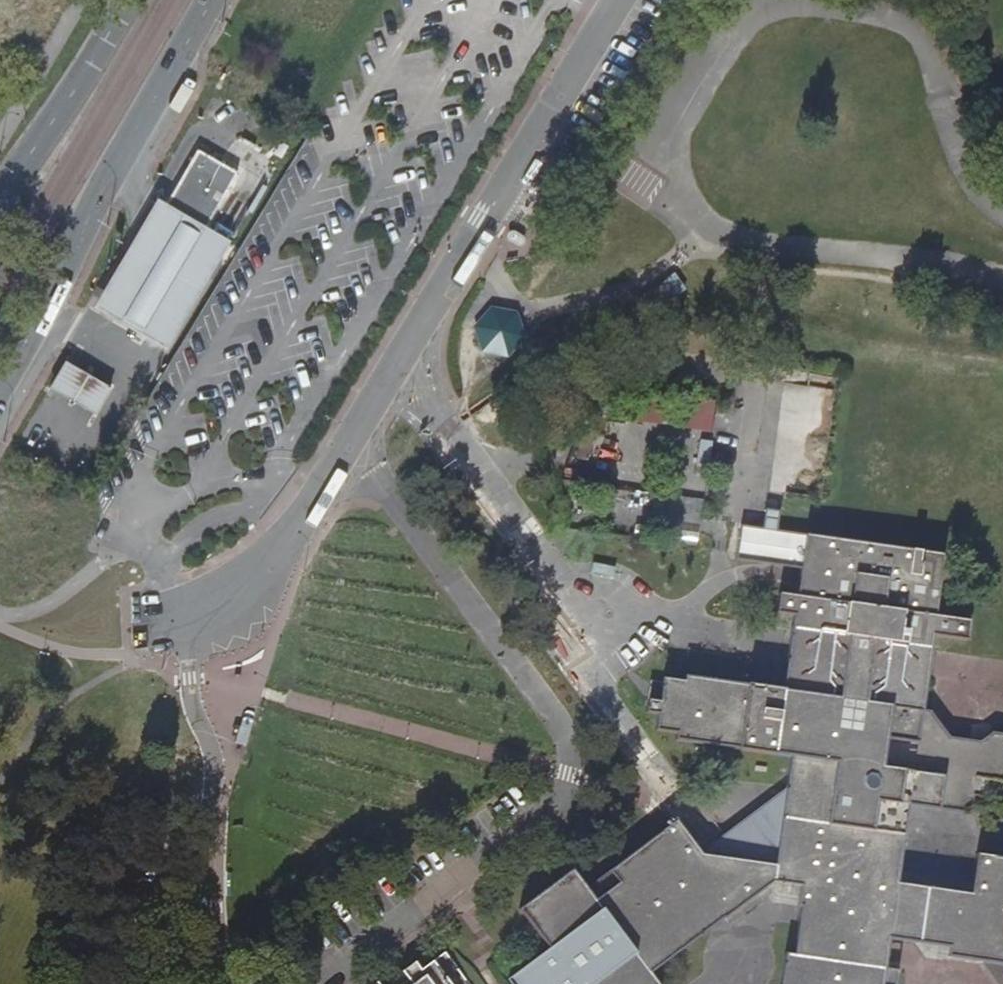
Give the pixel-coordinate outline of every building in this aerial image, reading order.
[(239,173),(198,150),(166,207),(207,230),(239,173)] [(144,221),(93,312),(101,316),(169,354),(230,243),(207,230),(166,207),(155,201),(144,221)] [(492,307),(475,328),(483,352),(509,357),(526,337),(518,313),(492,307)] [(113,391),(66,365),(49,393),(96,420),(113,391)] [(712,406),(645,395),(641,421),(708,432),(712,406)] [(769,882),(789,885),(799,886),(795,906),(799,907),(796,925),(791,957),(783,956),(778,983),(880,983),(882,968),(886,939),(936,946),(947,948),(946,958),(1002,966),(1002,860),(975,855),(969,896),(894,884),(905,805),(969,814),(973,786),(975,778),(1002,782),(1002,735),(991,733),(979,743),(947,738),(928,712),(919,711),(928,648),(930,634),(965,639),(967,620),(932,615),(941,554),(775,530),(778,511),(764,509),(762,529),(740,525),(735,559),(798,567),(795,585),(794,595),(775,593),(773,612),(790,615),(788,630),(779,689),(763,687),(741,683),(741,685),(686,677),(681,676),(681,681),(676,681),(659,678),(657,693),(656,702),(644,700),(643,712),(654,714),(652,730),(673,733),(672,740),(789,756),(784,788),(772,866),(698,856),(672,822),(657,833),(612,867),(596,879),(582,890),(568,871),(517,911),(546,949),(505,981),(507,983),(652,983),(644,974),(701,931),(709,926),(769,882)] [(444,954),(402,983),(466,983),(444,954)]
